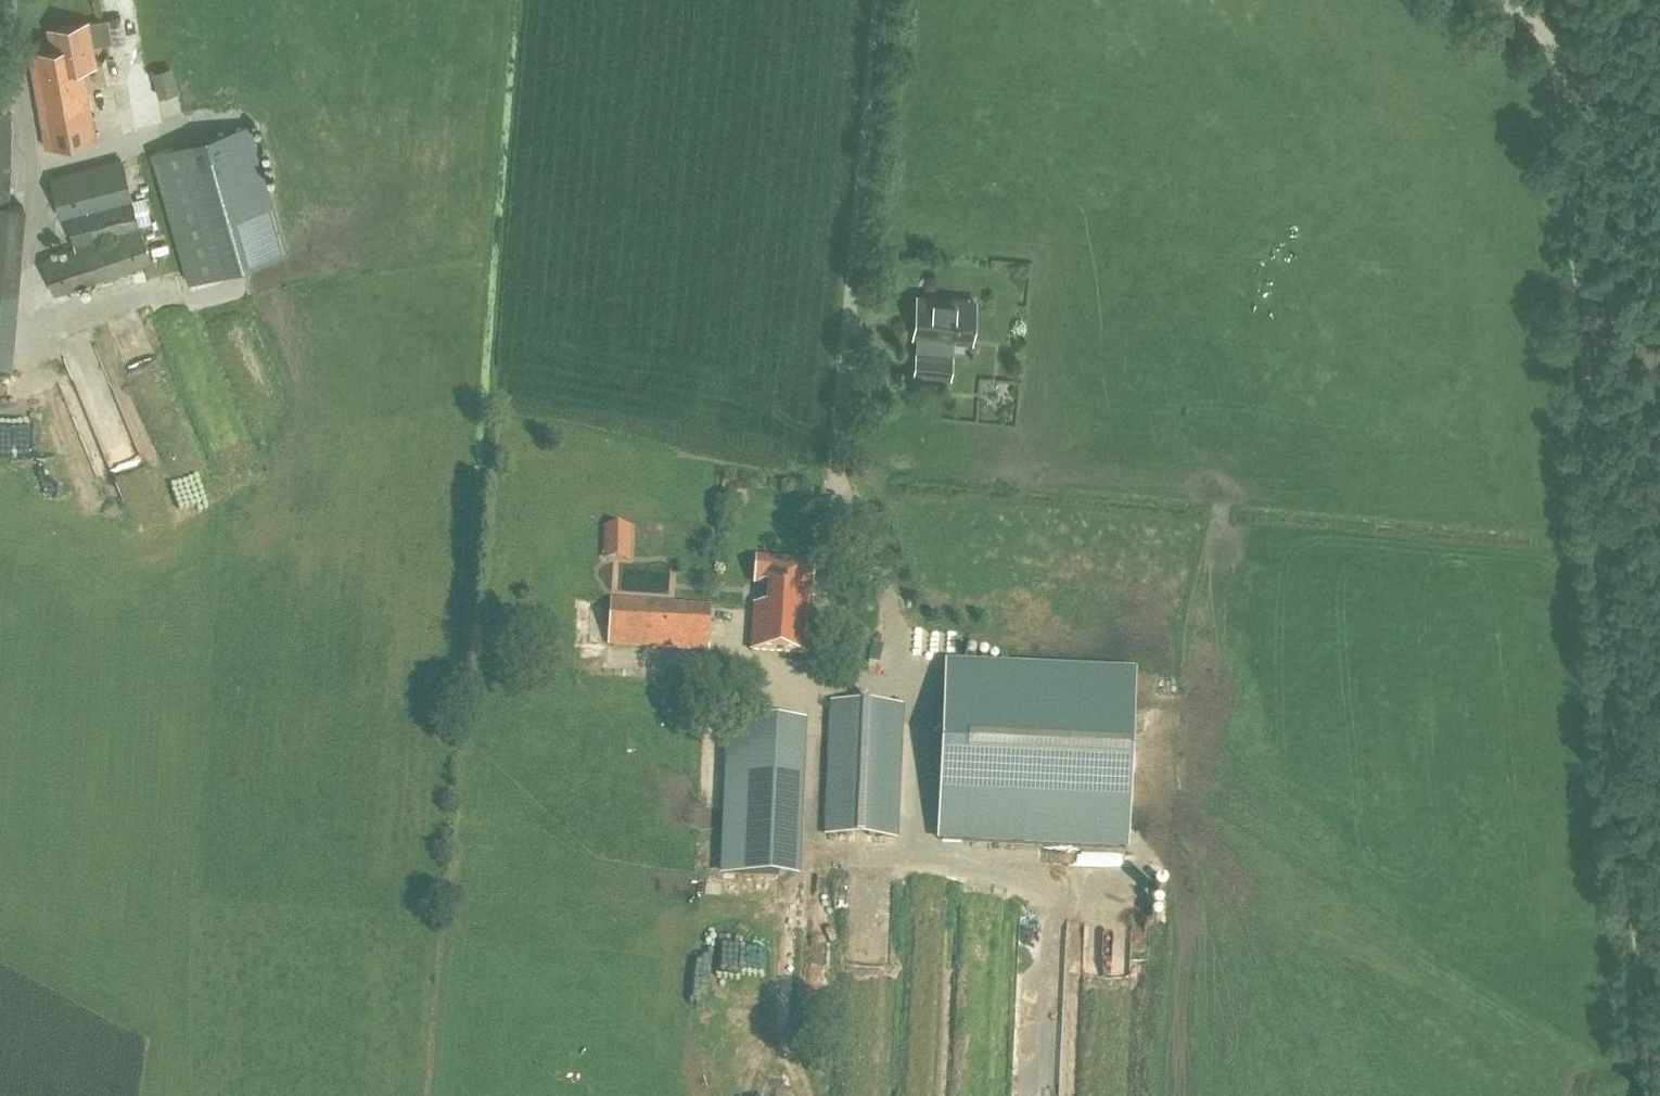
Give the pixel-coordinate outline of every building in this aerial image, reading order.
[(80,66),(93,64),(85,22),(54,28),(58,48),(27,53),(47,148),(95,139),(80,66)] [(184,89),(183,62),(164,63),(165,89),(184,89)] [(19,295),(26,205),(8,204),(11,111),(0,111),(0,293),(19,295)] [(287,253),(250,124),(182,144),(219,273),(287,253)] [(121,160),(51,178),(61,217),(87,210),(94,237),(138,226),(121,160)] [(152,261),(140,226),(43,259),(55,293),(152,261)] [(158,257),(164,267),(181,258),(175,247),(158,257)] [(974,302),(917,296),(913,335),(923,336),(921,352),(916,351),(914,372),(948,376),(950,354),(940,353),(942,338),(970,341),(974,302)] [(628,547),(628,529),(610,529),(609,546),(628,547)] [(806,656),(812,565),(756,561),(750,652),(806,656)] [(710,606),(611,600),(608,646),(707,652),(710,606)] [(1126,848),(1134,676),(946,667),(938,840),(1126,848)] [(830,727),(827,800),(825,834),(895,837),(901,706),(831,703),(830,727)] [(724,867),(724,875),(773,877),(778,877),(780,833),(795,834),(797,788),(781,787),(782,762),(783,762),(784,735),(757,734),(730,733),(724,867)] [(1096,894),(1122,894),(1122,875),(1096,875),(1096,894)] [(739,1010),(776,1011),(778,934),(741,933),(739,1010)]
